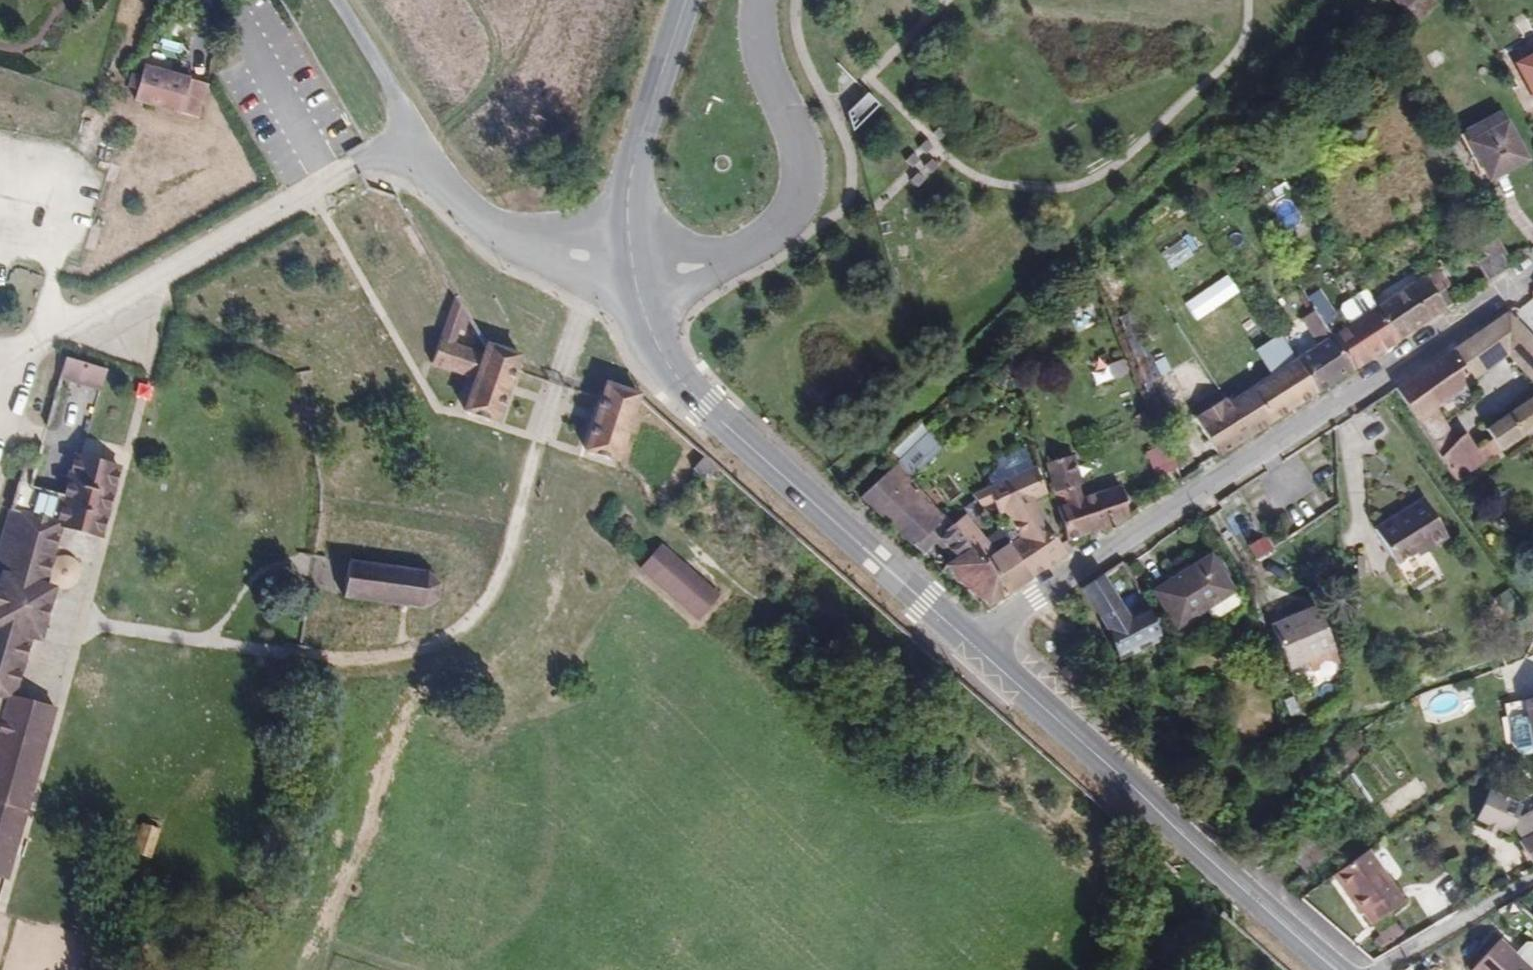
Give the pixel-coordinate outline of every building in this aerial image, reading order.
[(1411,0),(1380,0),(1396,16),(1411,0)] [(1419,0),(1411,0),(1396,16),(1410,30),(1429,11),(1419,0)] [(1512,53),(1532,90),(1532,40),(1512,53)] [(193,122),(203,82),(157,69),(154,77),(145,76),(139,94),(148,97),(146,106),(193,122)] [(881,103),(867,90),(848,110),(853,130),(881,103)] [(1475,141),(1493,174),(1528,154),(1503,108),(1463,130),(1470,144),(1475,141)] [(941,121),(933,127),(939,136),(947,130),(941,121)] [(927,138),(919,144),(926,153),(934,147),(927,138)] [(1488,176),(1493,174),(1475,141),(1470,144),(1488,176)] [(914,152),(906,158),(913,166),(921,161),(914,152)] [(932,158),(924,164),(930,173),(938,167),(932,158)] [(916,174),(907,180),(914,189),(922,183),(916,174)] [(1496,242),(1488,227),(1471,238),(1479,252),(1496,242)] [(1183,238),(1161,251),(1171,269),(1194,255),(1183,238)] [(1476,284),(1508,261),(1496,242),(1479,252),(1464,263),(1476,284)] [(1431,266),(1368,309),(1391,342),(1437,309),(1427,292),(1442,280),(1431,266)] [(891,271),(883,273),(886,288),(894,286),(891,271)] [(497,427),(522,368),(482,357),(480,362),(455,351),(466,318),(451,292),(430,364),(471,381),(462,416),(497,427)] [(1323,339),(1302,308),(1289,319),(1307,348),(1286,364),(1308,399),(1346,373),(1323,339)] [(1391,342),(1368,309),(1323,339),(1346,373),(1391,342)] [(1532,421),(1532,352),(1530,348),(1499,309),(1479,322),(1499,349),(1530,390),(1479,426),(1484,435),(1492,449),(1532,421)] [(1479,322),(1446,344),(1462,373),(1499,349),(1479,322)] [(1219,406),(1245,442),(1308,399),(1286,364),(1269,339),(1263,344),(1257,335),(1247,342),(1267,375),(1219,406)] [(1446,344),(1387,385),(1406,415),(1423,405),(1464,376),(1462,373),(1446,344)] [(1167,355),(1155,360),(1162,375),(1174,371),(1167,355)] [(73,379),(96,386),(101,368),(80,361),(73,379)] [(1019,363),(1008,361),(1005,380),(1016,382),(1019,363)] [(1118,362),(1103,366),(1108,384),(1122,380),(1118,362)] [(113,392),(120,374),(101,368),(96,386),(113,392)] [(640,393),(603,383),(586,447),(622,458),(640,393)] [(1423,405),(1406,415),(1444,482),(1461,470),(1454,456),(1461,451),(1451,435),(1444,439),(1423,405)] [(935,444),(925,427),(889,462),(901,476),(935,444)] [(1486,453),(1492,449),(1484,435),(1477,440),(1486,453)] [(1454,456),(1461,470),(1486,453),(1477,440),(1461,451),(1454,456)] [(1169,443),(1146,451),(1157,480),(1180,472),(1169,443)] [(1072,452),(1045,461),(1054,488),(1055,492),(1068,488),(1082,484),(1072,452)] [(715,463),(701,454),(691,468),(705,478),(715,463)] [(111,493),(118,471),(76,457),(63,496),(61,508),(24,499),(0,578),(0,834),(10,837),(16,821),(49,712),(9,699),(26,640),(36,640),(51,592),(41,589),(59,529),(98,540),(111,493)] [(1054,488),(1045,461),(968,492),(977,506),(988,502),(993,513),(1002,510),(1009,520),(993,529),(1027,578),(1064,555),(1057,541),(1028,499),(1054,488)] [(901,476),(889,462),(851,500),(917,554),(933,539),(946,555),(939,562),(986,603),(1003,593),(940,521),(901,476)] [(28,486),(18,484),(0,541),(0,578),(24,499),(28,486)] [(61,508),(63,496),(28,486),(24,499),(61,508)] [(1103,523),(1121,511),(1111,486),(1071,500),(1068,488),(1055,492),(1060,510),(1064,522),(1068,537),(1103,523)] [(1486,487),(1479,515),(1496,520),(1503,492),(1486,487)] [(1427,541),(1430,545),(1448,532),(1423,493),(1377,524),(1399,559),(1421,545),(1427,541)] [(951,512),(940,521),(1003,593),(1027,578),(993,529),(976,539),(951,512)] [(1247,532),(1255,542),(1268,534),(1260,523),(1247,532)] [(722,591),(663,540),(640,567),(699,618),(722,591)] [(1423,549),(1430,545),(1427,541),(1421,545),(1423,549)] [(425,567),(366,559),(350,558),(343,598),(406,603),(429,597),(437,590),(440,581),(438,576),(425,567)] [(1165,587),(1150,596),(1175,633),(1230,598),(1207,560),(1189,571),(1186,566),(1161,581),(1165,587)] [(1121,582),(1116,573),(1101,583),(1077,600),(1101,635),(1108,635),(1124,670),(1165,649),(1144,607),(1142,609),(1135,599),(1118,609),(1105,593),(1121,582)] [(1297,654),(1320,639),(1300,606),(1259,630),(1282,670),(1301,659),(1297,654)] [(1327,650),(1320,639),(1297,654),(1301,659),(1303,665),(1327,650)] [(1524,696),(1527,711),(1510,714),(1516,746),(1532,743),(1532,694),(1524,696)] [(1526,813),(1521,818),(1517,818),(1516,815),(1520,805),(1487,791),(1475,819),(1487,825),(1497,829),(1508,834),(1513,828),(1520,842),(1532,835),(1532,826),(1526,813)] [(147,831),(136,858),(151,862),(162,836),(147,831)] [(0,834),(0,872),(10,837),(0,834)] [(1528,869),(1532,865),(1532,835),(1520,842),(1517,845),(1528,869)] [(1362,850),(1326,874),(1352,913),(1355,911),(1364,924),(1397,900),(1362,850)] [(1509,956),(1492,941),(1466,969),(1525,969),(1509,956)] [(1509,956),(1525,969),(1532,969),(1532,951),(1524,944),(1520,943),(1509,956)]
